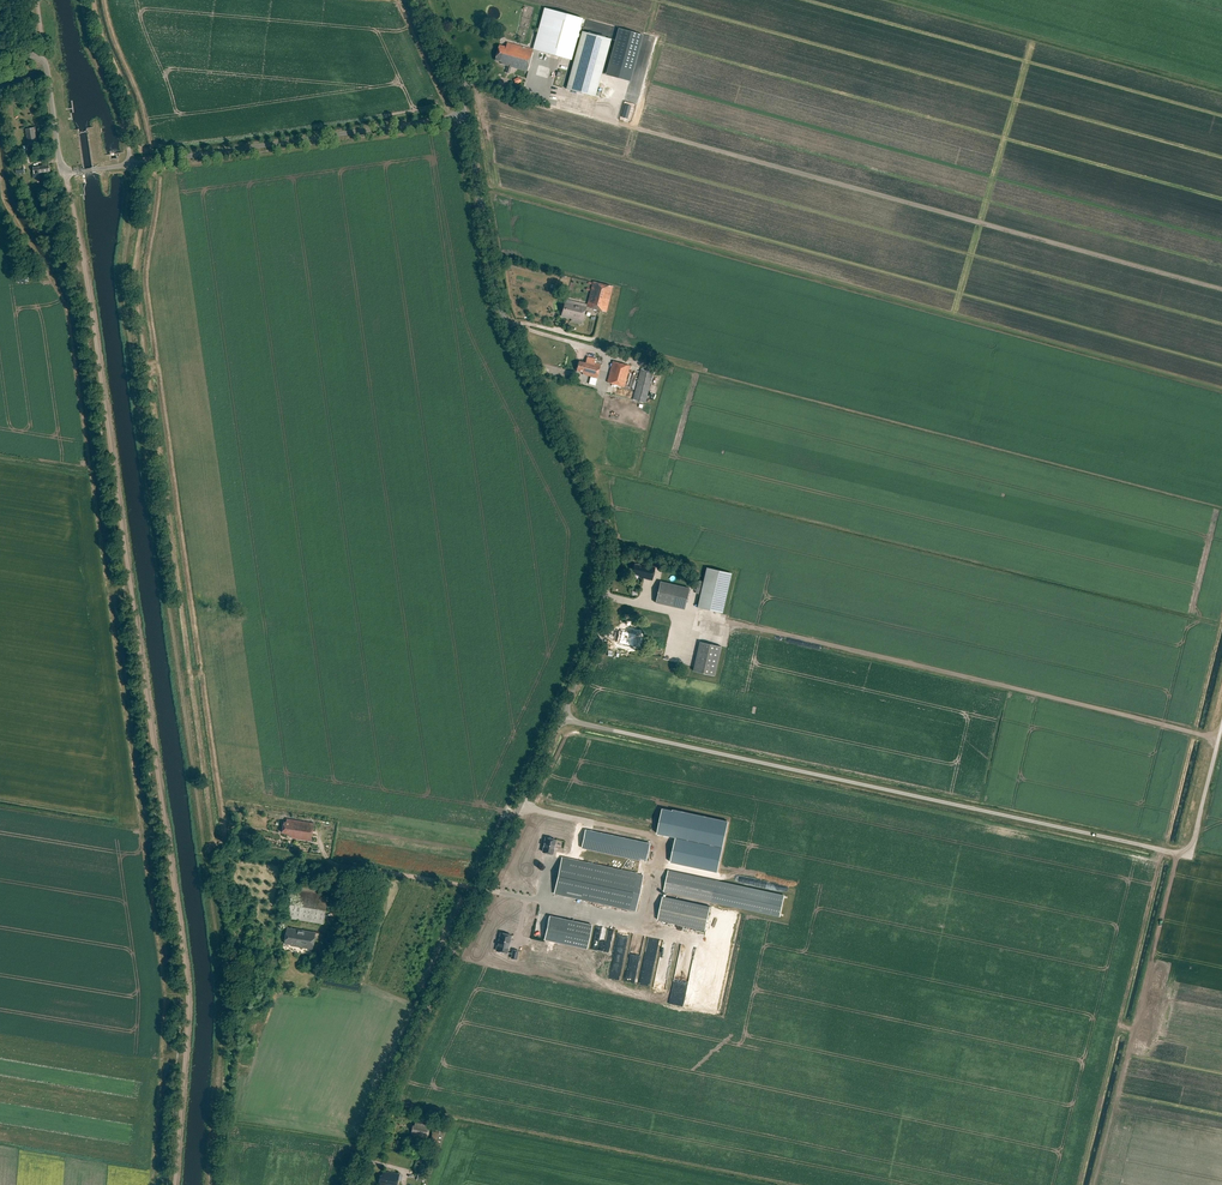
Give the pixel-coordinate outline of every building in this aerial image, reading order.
[(544,8),(533,50),(571,60),(582,19),(544,8)] [(642,35),(619,29),(609,64),(633,70),(642,35)] [(582,31),(566,89),(595,97),(611,39),(582,31)] [(527,71),(533,50),(507,43),(506,47),(499,45),(495,60),(502,62),(501,64),(507,65),(507,66),(508,66),(508,68),(507,68),(506,73),(509,74),(511,67),(527,71)] [(37,142),(35,128),(26,129),(28,144),(37,142)] [(48,165),(33,167),(34,173),(33,173),(33,178),(40,177),(39,174),(49,172),(48,165)] [(16,174),(25,173),(24,166),(15,167),(16,174)] [(593,282),(586,307),(607,312),(613,287),(593,282)] [(562,314),(569,315),(569,317),(582,320),(586,307),(572,304),(572,305),(565,304),(562,314)] [(583,373),(583,374),(597,378),(601,362),(595,360),(595,359),(589,358),(588,361),(586,361),(586,363),(579,361),(577,371),(583,373)] [(624,387),(630,366),(612,361),(607,382),(624,387)] [(641,369),(633,400),(646,403),(654,372),(641,369)] [(635,564),(634,569),(633,574),(639,575),(639,577),(652,580),(655,567),(642,564),(641,566),(635,564)] [(707,568),(698,608),(722,613),(731,573),(707,568)] [(689,588),(660,581),(655,603),(684,610),(689,588)] [(621,634),(619,643),(624,645),(623,647),(632,649),(636,636),(626,633),(625,635),(621,634)] [(701,642),(694,671),(715,676),(722,647),(701,642)] [(675,838),(669,867),(716,877),(727,830),(646,812),(642,831),(675,838)] [(288,835),(292,836),(292,838),(311,841),(314,823),(287,819),(286,822),(284,822),(282,833),(289,834),(288,835)] [(581,848),(646,862),(650,844),(585,830),(581,848)] [(545,838),(542,852),(553,854),(556,840),(545,838)] [(643,876),(562,858),(554,893),(636,910),(643,876)] [(785,896),(668,871),(664,890),(780,915),(785,896)] [(292,890),(288,918),(323,924),(328,895),(292,890)] [(711,907),(663,896),(658,920),(705,930),(711,907)] [(716,923),(719,909),(713,907),(710,922),(716,923)] [(592,925),(549,916),(544,940),(587,949),(592,925)] [(291,944),(291,945),(313,949),(315,932),(287,928),(284,943),(291,944)] [(497,946),(496,951),(507,953),(511,935),(500,933),(498,946),(497,946)] [(684,1006),(697,942),(688,940),(687,945),(682,944),(670,1003),(684,1006)] [(617,975),(621,976),(627,945),(616,943),(610,975),(617,977),(617,975)] [(418,1137),(427,1139),(430,1125),(415,1122),(415,1126),(413,1125),(411,1135),(418,1136),(418,1137)] [(439,1141),(440,1132),(432,1131),(431,1139),(439,1141)] [(399,1174),(388,1172),(388,1173),(383,1172),(382,1176),(380,1175),(379,1184),(384,1184),(397,1184),(399,1174)] [(425,1175),(419,1174),(417,1181),(423,1182),(425,1175)]
